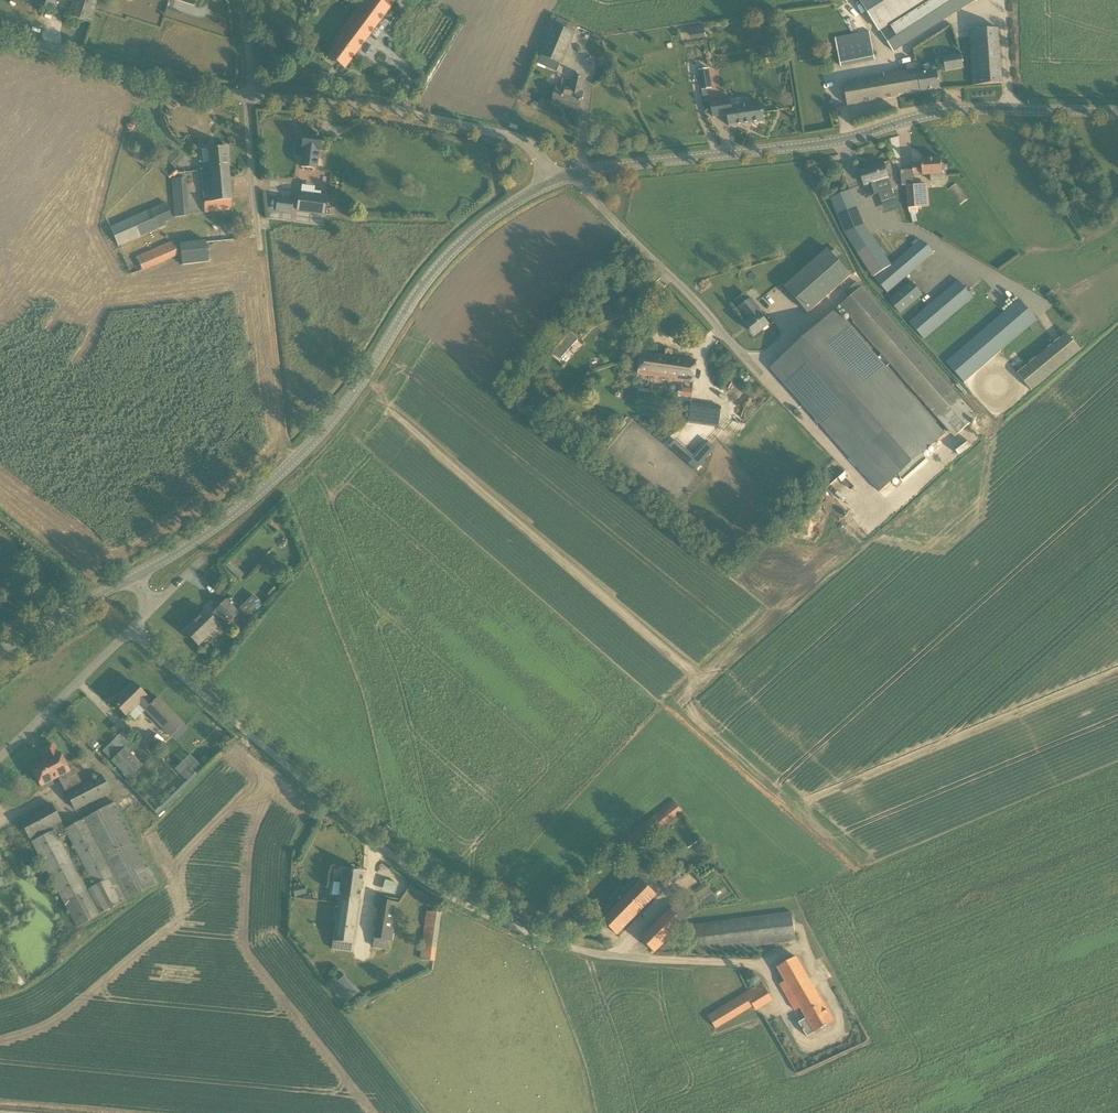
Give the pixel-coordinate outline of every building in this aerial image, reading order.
[(35,6),(52,11),(56,0),(37,0),(35,6)] [(69,16),(90,23),(97,0),(74,0),(69,16)] [(337,44),(328,56),(344,68),(373,29),(381,18),(395,0),(364,0),(334,41),(337,44)] [(893,52),(975,0),(861,0),(893,52)] [(562,65),(578,26),(553,16),(545,36),(547,37),(540,56),(562,65)] [(381,18),(373,29),(381,34),(389,23),(381,18)] [(704,26),(690,27),(692,40),(705,38),(704,26)] [(973,86),(1002,84),(998,29),(970,30),(973,86)] [(869,31),(834,38),(840,67),(875,60),(869,31)] [(762,47),(760,58),(771,60),(772,49),(762,47)] [(961,53),(943,56),(945,71),(964,68),(961,53)] [(885,77),(844,85),(847,106),(899,97),(899,95),(920,91),(921,92),(940,89),(937,71),(918,74),(916,64),(907,65),(908,71),(884,75),(885,77)] [(709,69),(699,70),(702,90),(707,89),(712,88),(709,69)] [(571,90),(557,87),(553,103),(579,110),(583,93),(581,92),(584,78),(574,76),(571,90)] [(742,106),(732,107),(731,98),(710,101),(713,117),(727,115),(729,127),(764,121),(761,103),(751,104),(751,101),(748,99),(743,100),(741,103),(742,106)] [(303,133),(301,148),(303,148),(300,167),(316,169),(318,150),(320,150),(321,136),(303,133)] [(205,212),(232,210),(227,147),(208,149),(209,163),(201,164),(205,212)] [(174,168),(183,157),(173,148),(164,159),(172,166),(174,168)] [(945,167),(942,167),(941,158),(921,160),(922,163),(912,164),(913,174),(922,174),(923,176),(931,175),(932,182),(943,181),(946,181),(945,167)] [(881,202),(895,198),(888,178),(883,163),(859,170),(864,186),(867,185),(870,196),(879,193),(881,202)] [(171,173),(167,176),(170,180),(178,173),(175,169),(170,173),(171,173)] [(186,186),(185,178),(172,179),(171,179),(174,217),(187,216),(186,208),(189,207),(187,186),(186,186)] [(949,188),(959,203),(967,199),(956,183),(949,188)] [(907,186),(909,211),(909,213),(917,213),(917,207),(922,207),(920,185),(907,186)] [(850,190),(831,198),(846,233),(874,277),(891,266),(864,225),(850,190)] [(326,197),(299,193),(297,211),(323,214),(326,197)] [(291,213),(293,201),(277,199),(276,211),(291,213)] [(166,202),(150,209),(109,227),(118,247),(166,225),(165,222),(174,218),(166,202)] [(182,265),(208,263),(205,240),(180,243),(182,265)] [(921,240),(891,266),(876,279),(887,292),(934,252),(927,244),(921,240)] [(179,255),(173,241),(136,256),(142,271),(179,255)] [(784,287),(808,313),(851,275),(828,249),(784,287)] [(959,281),(910,322),(924,339),(973,297),(972,296),(975,293),(972,289),(969,292),(959,281)] [(857,282),(850,289),(854,293),(861,287),(857,282)] [(912,282),(890,301),(900,313),(922,294),(912,282)] [(888,359),(883,363),(835,310),(770,368),(880,492),(903,471),(909,478),(927,462),(921,455),(945,434),(886,367),(891,363),(955,435),(976,417),(861,287),(854,293),(841,305),(888,359)] [(1020,299),(947,362),(964,382),(1029,326),(1035,321),(1037,319),(1020,299)] [(749,300),(739,308),(749,321),(746,323),(755,335),(768,325),(758,312),(760,310),(755,304),(753,306),(749,300)] [(1035,321),(1029,326),(1033,331),(1035,329),(1039,326),(1035,321)] [(570,331),(552,353),(560,360),(578,339),(570,331)] [(1031,389),(1079,349),(1067,334),(1018,374),(1031,389)] [(638,374),(694,382),(697,361),(641,353),(638,374)] [(548,370),(535,372),(536,379),(549,376),(548,370)] [(730,402),(727,427),(726,436),(732,437),(733,428),(737,403),(730,402)] [(691,403),(688,422),(719,426),(721,407),(691,403)] [(693,455),(686,462),(695,470),(715,448),(706,440),(693,455)] [(863,537),(884,517),(879,512),(859,532),(863,537)] [(273,586),(266,594),(271,598),(277,590),(273,586)] [(253,594),(238,609),(245,616),(260,601),(253,594)] [(184,631),(198,645),(218,625),(224,619),(228,623),(238,614),(225,601),(216,610),(217,612),(211,618),(205,611),(184,631)] [(171,737),(183,724),(158,698),(152,703),(132,682),(123,690),(125,692),(113,704),(126,717),(129,714),(135,720),(145,710),(171,737)] [(57,777),(68,771),(59,753),(58,754),(53,745),(43,751),(47,759),(31,768),(41,786),(57,777)] [(129,778),(141,766),(124,748),(112,761),(129,778)] [(206,756),(201,761),(205,765),(209,760),(206,756)] [(187,782),(194,775),(189,770),(182,777),(187,782)] [(82,785),(65,793),(74,810),(80,807),(109,792),(101,776),(82,785)] [(623,860),(683,811),(673,800),(642,825),(613,849),(623,860)] [(50,804),(19,821),(76,927),(157,884),(114,803),(64,830),(50,804)] [(665,889),(681,878),(673,867),(657,878),(665,889)] [(331,895),(339,896),(332,949),(351,952),(362,873),(343,870),(341,883),(333,882),(331,895)] [(380,891),(394,894),(396,883),(383,879),(380,891)] [(609,897),(617,905),(603,920),(617,935),(657,895),(642,880),(628,894),(620,886),(609,897)] [(301,887),(292,889),(294,897),(303,895),(301,887)] [(373,948),(389,950),(397,903),(381,900),(373,948)] [(678,903),(670,910),(641,939),(654,952),(684,923),(684,922),(690,915),(678,903)] [(420,959),(433,961),(439,914),(426,912),(420,959)] [(792,913),(687,926),(691,954),(795,940),(792,913)] [(833,1022),(796,957),(777,967),(785,981),(780,984),(795,1011),(801,1008),(807,1018),(799,1022),(807,1037),(833,1022)] [(344,1005),(357,993),(341,975),(328,987),(344,1005)] [(763,983),(708,1016),(715,1028),(752,1005),(756,1010),(773,1000),(763,983)]
